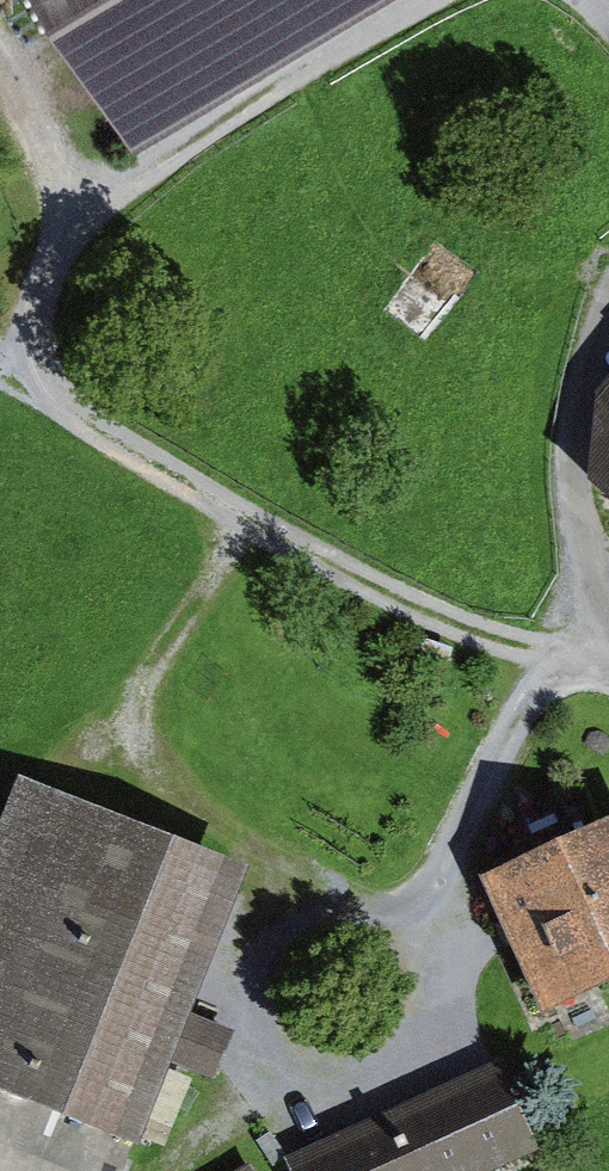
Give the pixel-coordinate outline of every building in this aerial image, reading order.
[(148,134),(376,0),(69,0),(148,134)] [(40,781),(0,887),(0,1085),(135,1137),(244,865),(40,781)] [(486,877),(545,1016),(608,989),(608,825),(486,877)] [(312,1156),(319,1170),(525,1170),(569,1152),(530,1062),(312,1156)] [(256,1158),(235,1170),(265,1170),(256,1158)]
